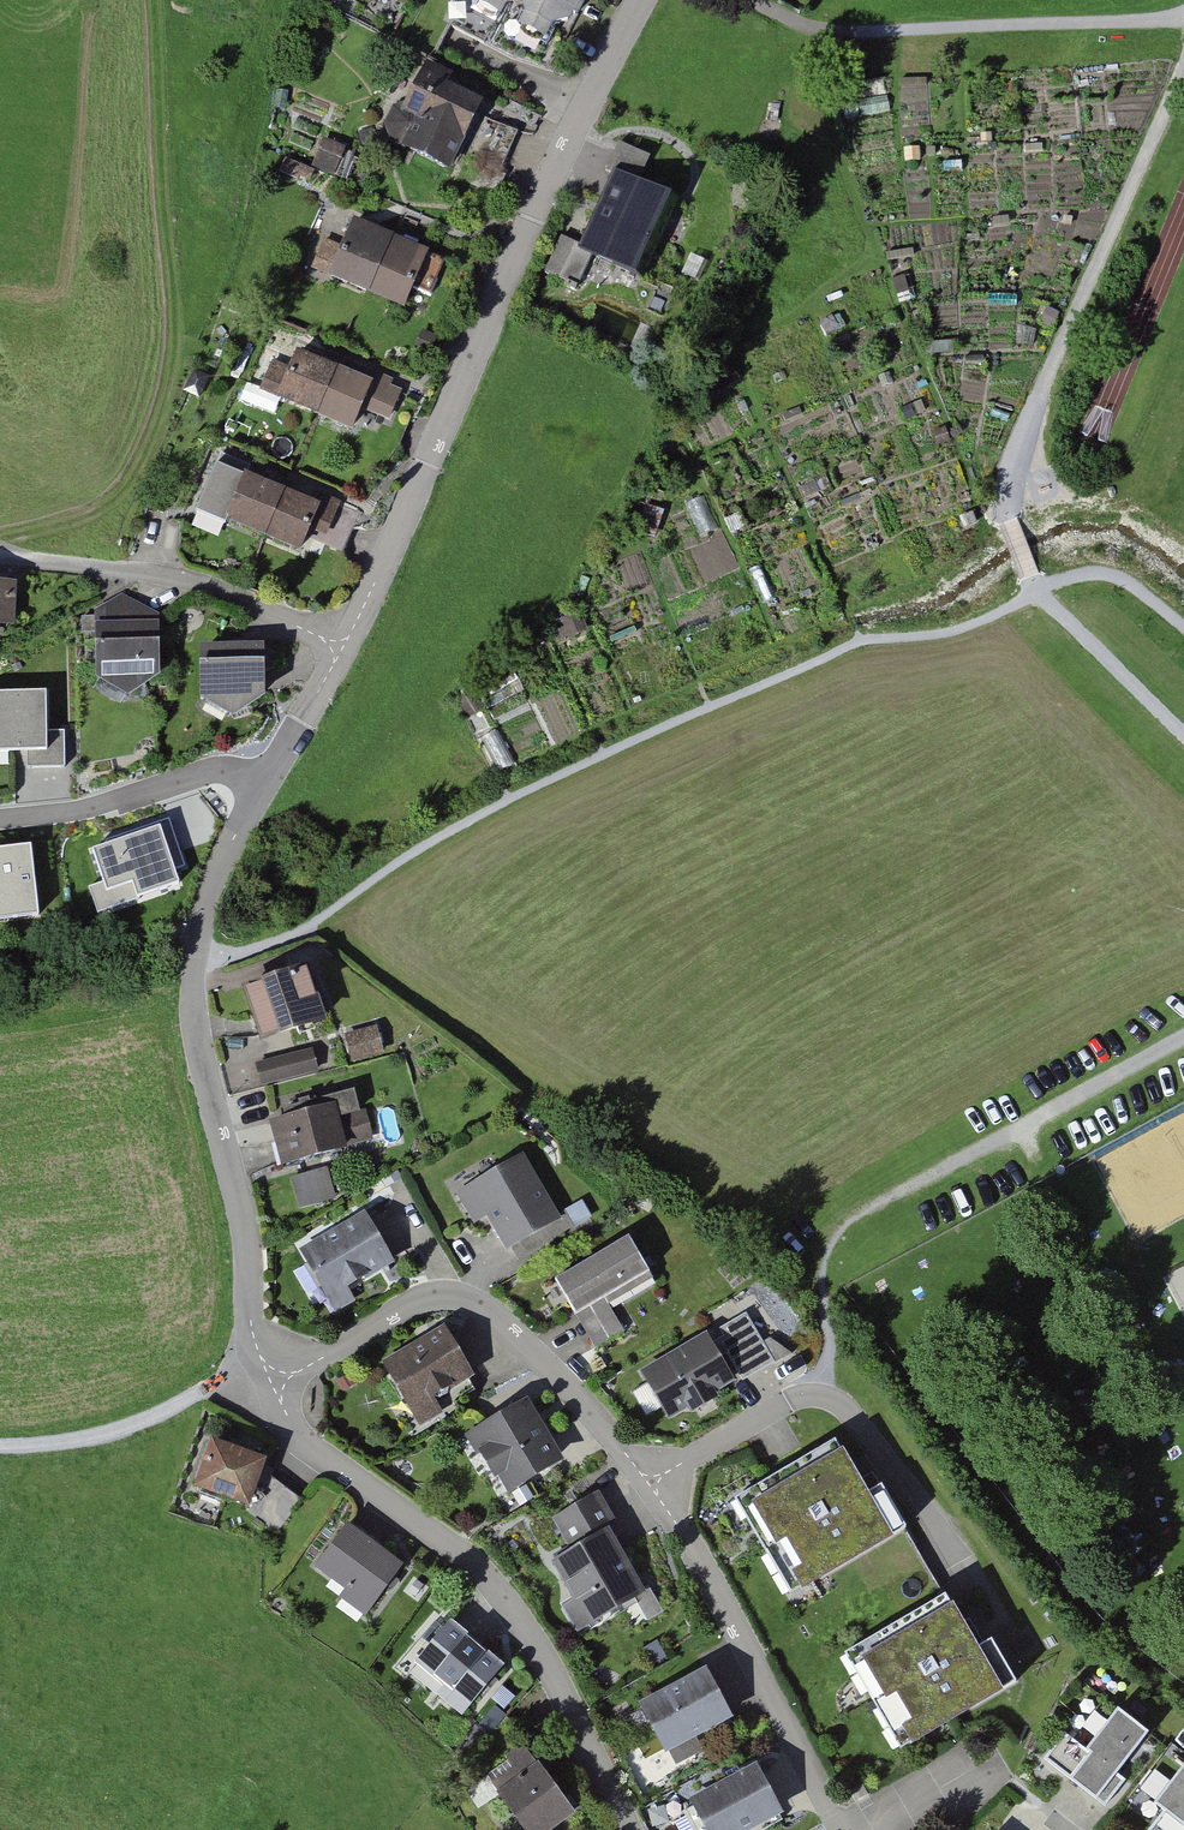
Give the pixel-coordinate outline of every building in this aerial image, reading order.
[(474,4),(501,18),(506,7),(521,3),(525,17),(519,28),(544,41),(550,30),(570,24),(583,0),(476,0),(474,4)] [(384,125),(389,142),(449,173),(484,104),(447,85),(453,73),(427,60),(403,108),(400,105),(392,108),(384,125)] [(336,172),(346,145),(325,138),(316,166),(336,172)] [(677,203),(621,177),(585,254),(641,280),(677,203)] [(328,279),(365,295),(391,236),(354,220),(342,247),(328,277),(328,279)] [(429,253),(391,236),(365,295),(403,312),(429,253)] [(311,270),(328,277),(342,247),(324,239),(311,270)] [(276,400),(315,416),(336,368),(297,351),(290,369),(276,400)] [(259,392),(276,400),(290,369),(272,361),(259,392)] [(351,375),(374,384),(363,410),(389,422),(402,392),(390,387),(393,380),(356,364),(351,375)] [(351,375),(336,368),(315,416),(353,433),(363,410),(374,384),(351,375)] [(234,490),(219,484),(207,514),(225,521),(221,529),(290,557),(301,530),(323,538),(336,505),(316,497),(312,507),(238,478),(234,490)] [(0,585),(0,620),(12,620),(15,586),(0,585)] [(98,610),(94,610),(95,683),(101,683),(128,699),(159,682),(158,617),(122,594),(98,610)] [(261,650),(204,647),(204,695),(223,694),(235,712),(264,693),(261,650)] [(0,699),(0,756),(28,756),(28,769),(62,769),(62,734),(44,734),(43,698),(0,699)] [(169,824),(92,850),(106,894),(133,885),(141,908),(184,894),(178,877),(186,874),(169,824)] [(37,918),(30,847),(0,850),(0,921),(37,918)] [(304,971),(237,994),(254,1045),(321,1023),(304,971)] [(374,1028),(342,1038),(349,1064),(382,1054),(374,1028)] [(312,1053),(254,1067),(259,1084),(316,1069),(312,1053)] [(318,1106),(267,1118),(278,1166),(340,1151),(333,1118),(341,1116),(348,1145),(371,1140),(364,1111),(355,1114),(349,1089),(316,1097),(318,1106)] [(523,1160),(476,1186),(498,1226),(508,1244),(555,1217),(523,1160)] [(326,1169),(293,1179),(301,1207),(334,1197),(326,1169)] [(590,1217),(582,1202),(558,1215),(566,1230),(590,1217)] [(306,1248),(331,1294),(389,1262),(363,1218),(306,1248)] [(556,1278),(576,1313),(650,1271),(630,1237),(556,1278)] [(723,1342),(740,1373),(772,1356),(754,1325),(749,1327),(742,1318),(722,1328),(728,1340),(723,1342)] [(445,1333),(390,1363),(415,1405),(431,1395),(439,1397),(450,1391),(449,1384),(468,1374),(445,1333)] [(707,1339),(645,1372),(669,1414),(691,1403),(693,1408),(714,1397),(712,1390),(731,1379),(707,1339)] [(556,1460),(526,1406),(484,1431),(494,1448),(486,1452),(497,1473),(503,1469),(513,1486),(556,1460)] [(266,1457),(209,1437),(192,1486),(248,1506),(266,1457)] [(784,1548),(806,1585),(905,1528),(883,1485),(867,1493),(850,1464),(836,1440),(752,1489),(772,1528),(758,1536),(769,1555),(784,1548)] [(558,1562),(591,1619),(641,1590),(611,1536),(618,1532),(598,1496),(559,1518),(577,1551),(558,1562)] [(400,1566),(347,1527),(318,1564),(371,1604),(400,1566)] [(945,1592),(860,1643),(883,1683),(869,1692),(879,1710),(893,1700),(917,1742),(1015,1679),(992,1639),(976,1650),(945,1592)] [(501,1667),(450,1624),(420,1660),(447,1685),(440,1693),(462,1713),(501,1667)] [(705,1671),(644,1701),(665,1746),(727,1715),(705,1671)] [(1081,1751),(1060,1734),(1042,1757),(1105,1805),(1121,1784),(1111,1777),(1145,1733),(1113,1709),(1081,1751)] [(526,1748),(489,1775),(526,1829),(541,1829),(570,1808),(526,1748)] [(1181,1763),(1149,1802),(1160,1811),(1145,1829),(1183,1829),(1183,1765),(1181,1763)] [(694,1799),(711,1829),(737,1829),(777,1809),(755,1767),(694,1799)] [(847,1786),(855,1802),(868,1794),(860,1780),(847,1786)]
